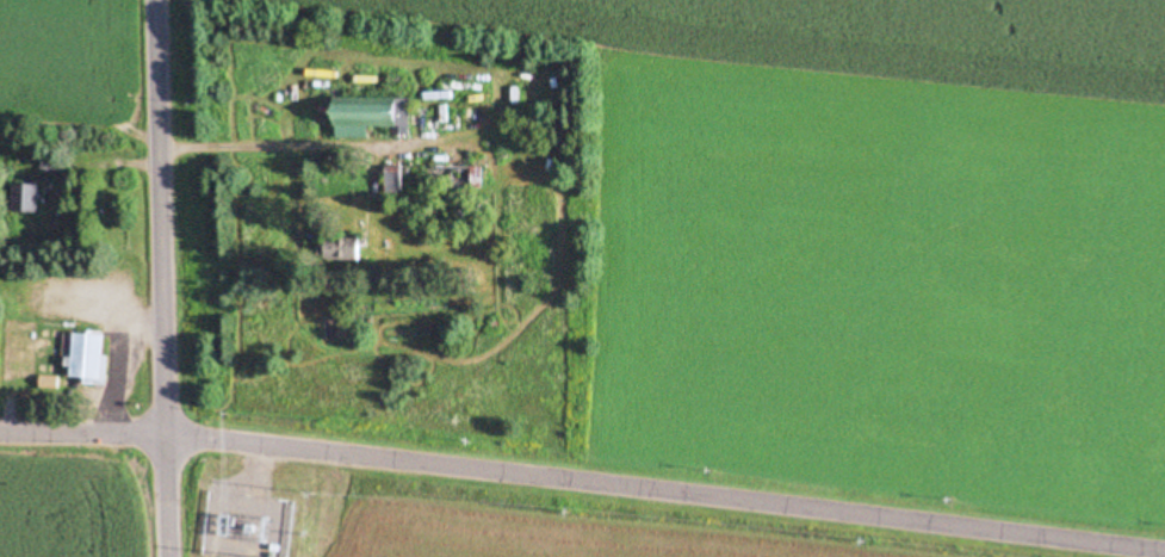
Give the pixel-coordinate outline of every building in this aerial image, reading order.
[(411,100),(339,100),(339,128),(411,128),(411,100)] [(45,171),(64,171),(64,156),(45,156),(45,171)] [(389,192),(406,193),(407,167),(389,167),(389,192)] [(484,189),(484,167),(438,167),(438,189),(484,189)] [(19,212),(45,212),(45,183),(19,183),(19,212)] [(319,261),(365,262),(365,238),(319,237),(319,261)] [(87,385),(108,385),(109,334),(76,334),(76,379),(87,379),(87,385)]
